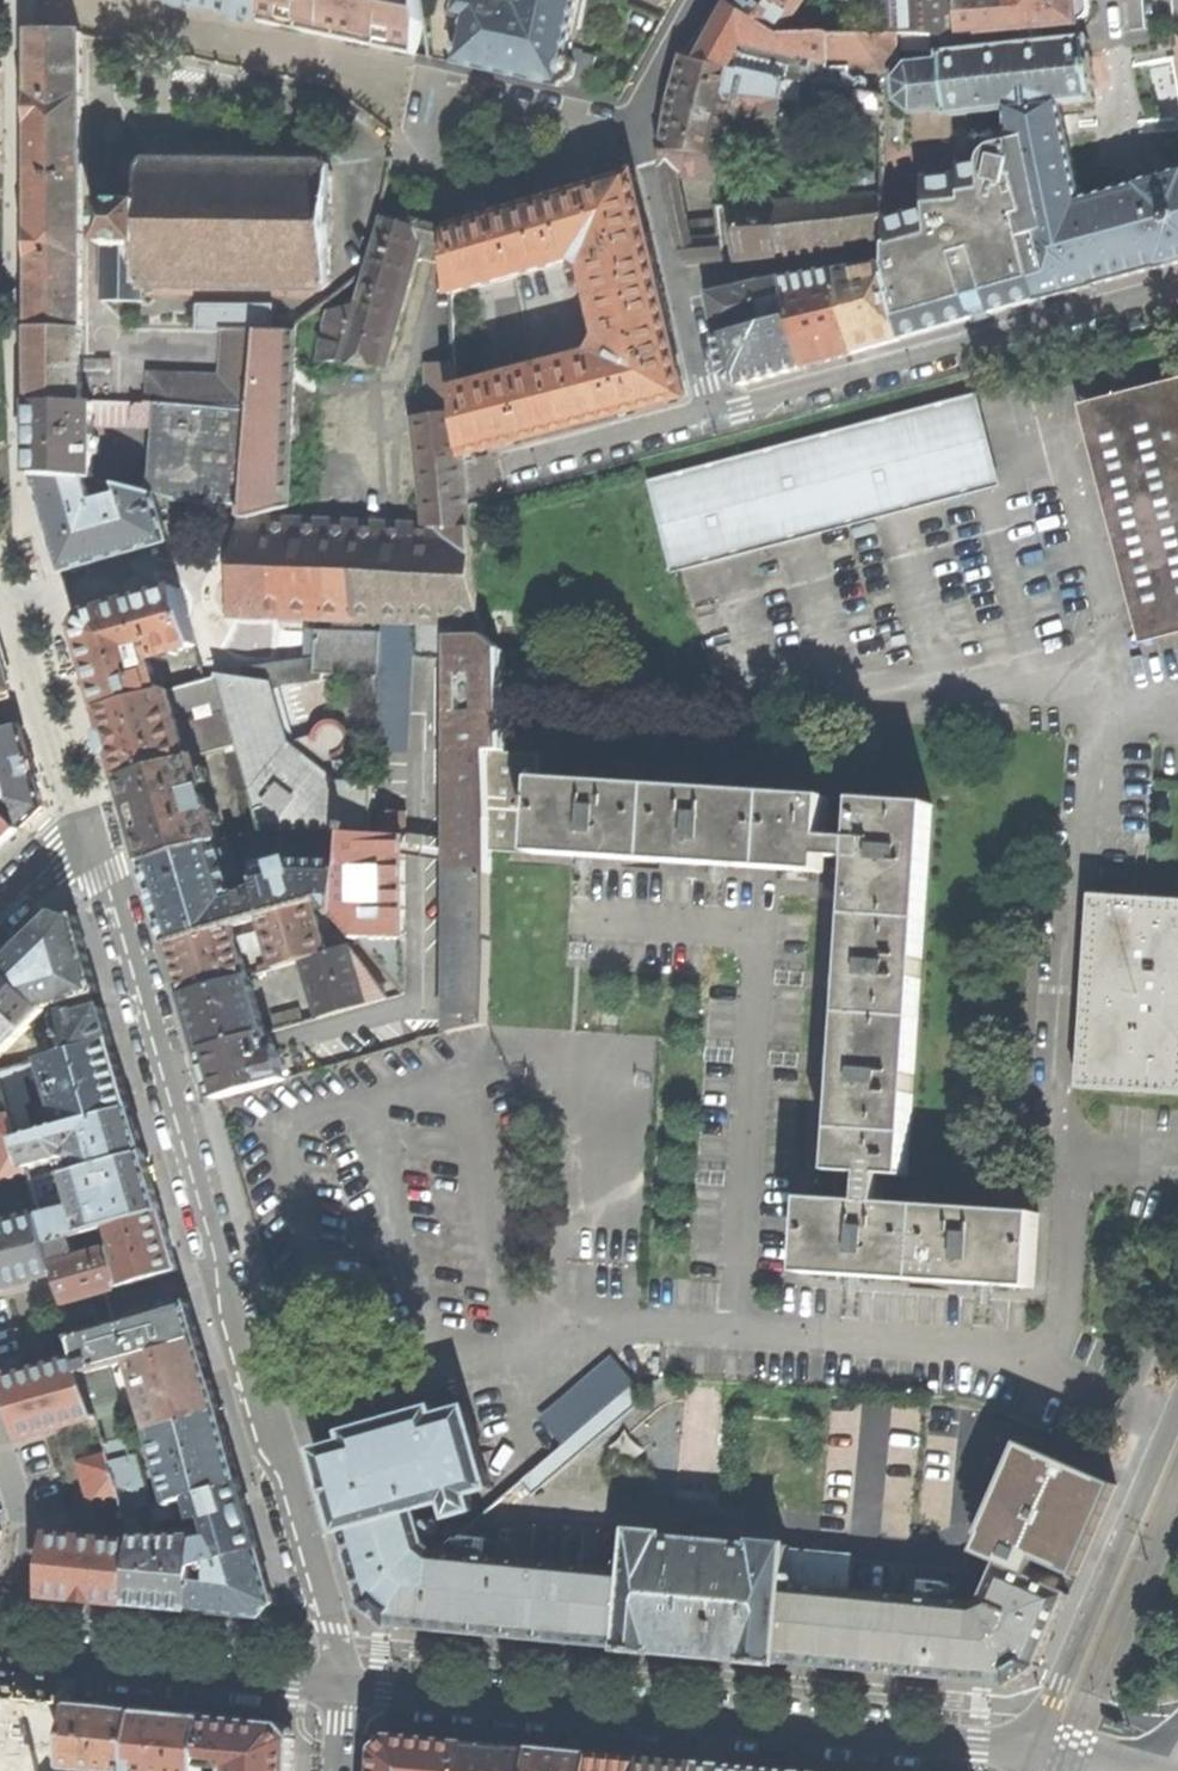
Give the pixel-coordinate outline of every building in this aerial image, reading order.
[(258,22),(263,1),(263,0),(159,0),(158,1),(205,10),(258,22)] [(417,55),(425,20),(422,0),(264,0),(262,22),(334,38),(417,55)] [(518,2),(512,1),(511,0),(458,0),(455,15),(465,18),(456,63),(503,74),(588,92),(595,57),(580,54),(581,51),(568,49),(579,0),(518,0),(518,2)] [(738,6),(781,31),(803,0),(743,0),(738,6)] [(887,2),(888,32),(958,36),(957,0),(879,0),(887,2)] [(1009,3),(992,0),(962,0),(963,36),(1080,25),(1078,0),(1009,0),(1009,3)] [(711,36),(698,59),(736,69),(738,65),(747,48),(781,56),(831,67),(832,69),(878,72),(881,72),(887,69),(891,66),(894,64),(896,58),(899,37),(888,35),(832,35),(832,38),(782,37),(728,5),(711,36)] [(36,188),(36,329),(83,329),(84,35),(36,34),(36,171),(36,188)] [(778,67),(781,56),(747,48),(738,65),(760,70),(762,64),(778,67)] [(665,169),(717,178),(734,114),(782,119),(786,125),(791,125),(796,121),(797,113),(882,122),(882,98),(743,73),(743,75),(684,60),(673,100),(670,109),(664,152),(665,169)] [(1137,185),(1138,187),(1083,201),(1063,105),(1010,111),(1010,129),(1012,143),(1005,144),(999,145),(993,148),(989,151),(985,156),(983,163),(962,166),(961,175),(926,179),(929,208),(888,219),(889,251),(889,263),(885,264),(904,340),(994,314),(1095,286),(1095,285),(1160,267),(1160,269),(1177,264),(1177,174),(1137,185)] [(106,205),(105,302),(143,303),(144,285),(149,289),(324,291),(332,283),(334,174),(327,166),(297,166),(150,163),(143,171),(143,205),(106,205)] [(573,196),(541,205),(561,265),(577,260),(582,263),(592,302),(655,289),(645,243),(648,242),(633,179),(622,181),(615,181),(584,191),(584,193),(573,196)] [(738,208),(741,259),(745,259),(782,255),(837,247),(850,244),(886,237),(885,197),(779,206),(779,207),(738,208)] [(448,230),(450,297),(561,265),(541,205),(516,212),(497,218),(496,216),(448,230)] [(331,313),(319,362),(380,366),(422,225),(386,213),(358,308),(331,313)] [(687,265),(725,261),(720,222),(690,224),(691,242),(681,243),(687,265)] [(883,346),(901,340),(883,264),(835,272),(855,354),(883,346)] [(834,360),(855,354),(835,272),(788,281),(809,367),(834,360)] [(717,318),(721,338),(794,319),(785,281),(752,288),(713,296),(717,318)] [(666,334),(655,289),(592,302),(602,343),(596,355),(558,366),(573,427),(616,415),(618,417),(624,415),(682,400),(668,334),(666,334)] [(773,378),(803,369),(793,323),(721,340),(728,377),(744,386),(773,378)] [(36,362),(36,404),(84,405),(83,329),(36,329),(36,362)] [(229,617),(383,624),(478,628),(466,507),(461,459),(458,414),(456,414),(454,394),(452,366),(438,367),(429,367),(428,389),(419,390),(419,402),(424,402),(424,419),(415,420),(427,529),(287,522),(290,463),(292,463),(297,329),(290,332),(257,332),(251,409),(243,507),(242,516),(229,617)] [(198,389),(198,407),(251,409),(257,332),(234,331),(231,390),(198,389)] [(528,439),(573,427),(558,366),(454,394),(456,414),(458,414),(461,459),(513,445),(528,441),(528,439)] [(1140,642),(1177,632),(1177,385),(1081,410),(1140,642)] [(971,401),(915,416),(936,499),(992,484),(971,401)] [(36,431),(36,477),(94,480),(94,428),(156,429),(156,469),(150,470),(145,494),(168,500),(178,502),(243,507),(251,409),(198,407),(95,404),(94,406),(84,405),(36,404),(36,431)] [(653,486),(675,568),(936,499),(915,416),(653,486)] [(54,538),(64,574),(169,543),(160,512),(171,509),(168,500),(145,494),(94,480),(36,477),(54,538)] [(95,684),(103,711),(161,695),(152,660),(197,647),(179,590),(77,620),(95,684)] [(411,659),(449,661),(449,640),(484,640),(482,628),(478,628),(383,624),(376,748),(407,750),(411,659)] [(314,675),(378,677),(380,636),(316,633),(314,675)] [(449,661),(450,750),(486,749),(499,749),(498,655),(484,640),(449,640),(449,661)] [(0,655),(0,693),(10,690),(3,667),(0,655)] [(265,686),(219,679),(161,695),(103,711),(113,745),(123,779),(196,758),(245,744),(266,830),(307,831),(344,833),(373,834),(373,812),(374,788),(337,786),(298,757),(284,747),(265,686)] [(21,728),(0,734),(0,807),(22,830),(44,809),(30,760),(21,728)] [(408,750),(407,750),(376,748),(374,788),(373,812),(405,813),(408,750)] [(450,750),(449,874),(489,875),(489,852),(486,752),(486,749),(450,750)] [(489,852),(531,857),(536,781),(537,757),(486,752),(489,852)] [(138,829),(148,866),(221,844),(216,828),(221,826),(217,814),(212,816),(206,795),(197,798),(195,793),(205,790),(204,786),(209,784),(206,772),(201,774),(196,758),(123,779),(138,829)] [(587,860),(648,864),(653,789),(536,781),(531,857),(587,860)] [(826,809),(826,800),(653,789),(648,864),(733,869),(822,875),(823,860),(826,809)] [(850,887),(848,917),(923,923),(930,807),(855,801),(855,811),(852,861),(850,887)] [(22,830),(0,807),(0,851),(22,830)] [(855,811),(826,809),(823,860),(852,861),(855,811)] [(405,834),(405,813),(373,812),(373,834),(403,834),(405,834)] [(306,858),(343,859),(344,833),(307,831),(306,858)] [(343,865),(340,919),(362,944),(405,994),(403,834),(373,834),(344,833),(343,859),(343,865)] [(158,899),(171,946),(313,904),(324,901),(340,919),(343,865),(294,864),(293,861),(276,867),(277,869),(259,874),(257,878),(261,890),(234,898),(232,889),(234,888),(221,844),(148,866),(158,899)] [(1078,1088),(1128,1092),(1128,1098),(1148,1099),(1149,1094),(1177,1095),(1177,901),(1157,900),(1156,904),(1144,904),(1147,851),(1135,851),(1132,892),(1101,890),(1101,900),(1092,899),(1091,909),(1086,908),(1085,937),(1089,937),(1088,954),(1083,954),(1082,973),(1086,973),(1083,1016),(1079,1015),(1077,1034),(1082,1035),(1081,1052),(1076,1052),(1075,1070),(1079,1071),(1078,1088)] [(449,874),(447,1034),(484,1027),(486,942),(487,940),(487,932),(488,931),(489,875),(449,874)] [(178,969),(185,995),(249,977),(242,953),(268,945),(275,969),(303,961),(351,947),(362,944),(340,919),(334,923),(339,939),(327,946),(313,904),(171,946),(178,969)] [(32,935),(2,965),(44,1009),(98,993),(76,916),(58,910),(32,935)] [(884,1176),(907,1178),(923,923),(848,917),(844,985),(836,1096),(832,1173),(835,1173),(884,1176)] [(319,1018),(386,998),(351,947),(303,961),(319,1018)] [(46,1012),(44,1009),(2,965),(0,966),(0,1055),(46,1012)] [(192,1021),(201,1052),(266,1034),(249,977),(185,995),(192,1021)] [(107,1023),(103,1009),(78,1014),(77,1010),(60,1015),(59,1019),(72,1052),(112,1042),(107,1023)] [(50,1057),(68,1053),(67,1046),(57,1023),(41,1039),(50,1057)] [(209,1079),(215,1101),(286,1079),(277,1052),(272,1053),(266,1034),(201,1052),(209,1079)] [(112,1042),(72,1052),(68,1053),(50,1057),(0,1071),(0,1074),(11,1113),(18,1139),(34,1134),(26,1104),(31,1103),(24,1077),(41,1073),(47,1069),(64,1126),(131,1108),(123,1082),(112,1042)] [(137,1130),(131,1108),(64,1126),(34,1134),(18,1139),(26,1167),(62,1156),(67,1147),(75,1144),(78,1155),(75,1156),(75,1158),(77,1167),(73,1167),(67,1168),(78,1207),(62,1210),(57,1194),(36,1200),(40,1216),(46,1242),(73,1235),(109,1225),(160,1211),(152,1182),(137,1130)] [(26,1167),(18,1139),(11,1113),(0,1116),(0,1179),(27,1171),(26,1167)] [(835,1173),(833,1202),(883,1205),(884,1176),(835,1173)] [(806,1200),(802,1276),(863,1280),(918,1283),(923,1208),(883,1205),(833,1202),(806,1200)] [(1037,1214),(923,1208),(918,1283),(969,1286),(1032,1290),(1037,1214)] [(170,1246),(160,1211),(109,1225),(116,1246),(80,1257),(73,1235),(46,1242),(55,1273),(80,1359),(83,1372),(108,1365),(129,1359),(198,1339),(193,1323),(187,1304),(117,1324),(108,1291),(177,1270),(170,1246)] [(55,1273),(46,1242),(40,1216),(0,1226),(0,1288),(55,1273)] [(206,1369),(198,1339),(129,1359),(148,1430),(218,1411),(206,1369)] [(24,1437),(97,1417),(83,1372),(80,1359),(7,1380),(16,1410),(24,1437)] [(97,1417),(104,1443),(123,1438),(116,1414),(122,1412),(108,1365),(83,1372),(97,1417)] [(631,1386),(478,1519),(497,1521),(640,1397),(631,1386)] [(852,1402),(853,1458),(894,1457),(893,1402),(852,1402)] [(391,1627),(427,1630),(436,1555),(425,1547),(415,1512),(445,1504),(450,1519),(474,1513),(470,1496),(490,1490),(467,1409),(435,1418),(432,1409),(344,1434),(347,1443),(316,1452),(339,1534),(342,1533),(362,1602),(360,1605),(387,1629),(391,1627)] [(230,1452),(218,1411),(148,1430),(169,1501),(238,1482),(230,1452)] [(119,1495),(124,1514),(136,1511),(148,1507),(136,1460),(130,1461),(123,1438),(104,1443),(107,1454),(119,1495)] [(91,1503),(119,1495),(107,1454),(79,1462),(91,1503)] [(249,1518),(238,1482),(169,1501),(153,1506),(154,1522),(178,1515),(180,1518),(193,1515),(195,1518),(210,1514),(217,1538),(194,1541),(193,1567),(205,1562),(257,1548),(249,1518)] [(1056,1563),(1078,1573),(1109,1502),(1087,1493),(1056,1563)] [(160,1606),(189,1609),(191,1584),(193,1567),(194,1541),(195,1536),(142,1537),(136,1511),(124,1514),(132,1544),(127,1603),(160,1606)] [(436,1555),(427,1630),(617,1649),(617,1651),(651,1655),(651,1653),(697,1657),(741,1661),(742,1664),(776,1667),(776,1664),(1002,1686),(1004,1689),(1037,1669),(1035,1666),(1051,1629),(1066,1597),(996,1565),(982,1598),(972,1607),(884,1598),(884,1590),(847,1587),(849,1559),(785,1553),(786,1546),(752,1543),(752,1547),(663,1539),(662,1535),(629,1532),(629,1534),(497,1521),(478,1519),(436,1555)] [(87,1599),(127,1603),(132,1544),(50,1535),(44,1595),(87,1599)] [(234,1613),(261,1616),(273,1603),(257,1548),(205,1562),(210,1568),(209,1585),(191,1584),(189,1609),(234,1613)] [(72,1707),(66,1770),(76,1770),(132,1770),(137,1713),(122,1711),(91,1709),(72,1707)] [(137,1713),(132,1770),(201,1770),(201,1767),(205,1720),(169,1716),(137,1713)] [(205,1720),(201,1767),(227,1769),(227,1770),(292,1770),(294,1742),(283,1727),(244,1723),(205,1720)] [(376,1770),(466,1770),(468,1745),(432,1742),(391,1737),(377,1750),(376,1770)] [(468,1745),(466,1770),(529,1770),(530,1751),(498,1748),(468,1745)] [(530,1751),(529,1770),(590,1770),(591,1757),(547,1753),(530,1751)] [(591,1757),(590,1770),(644,1770),(645,1762),(614,1759),(591,1757)] [(645,1762),(644,1770),(698,1770),(698,1767),(669,1764),(645,1762)]
